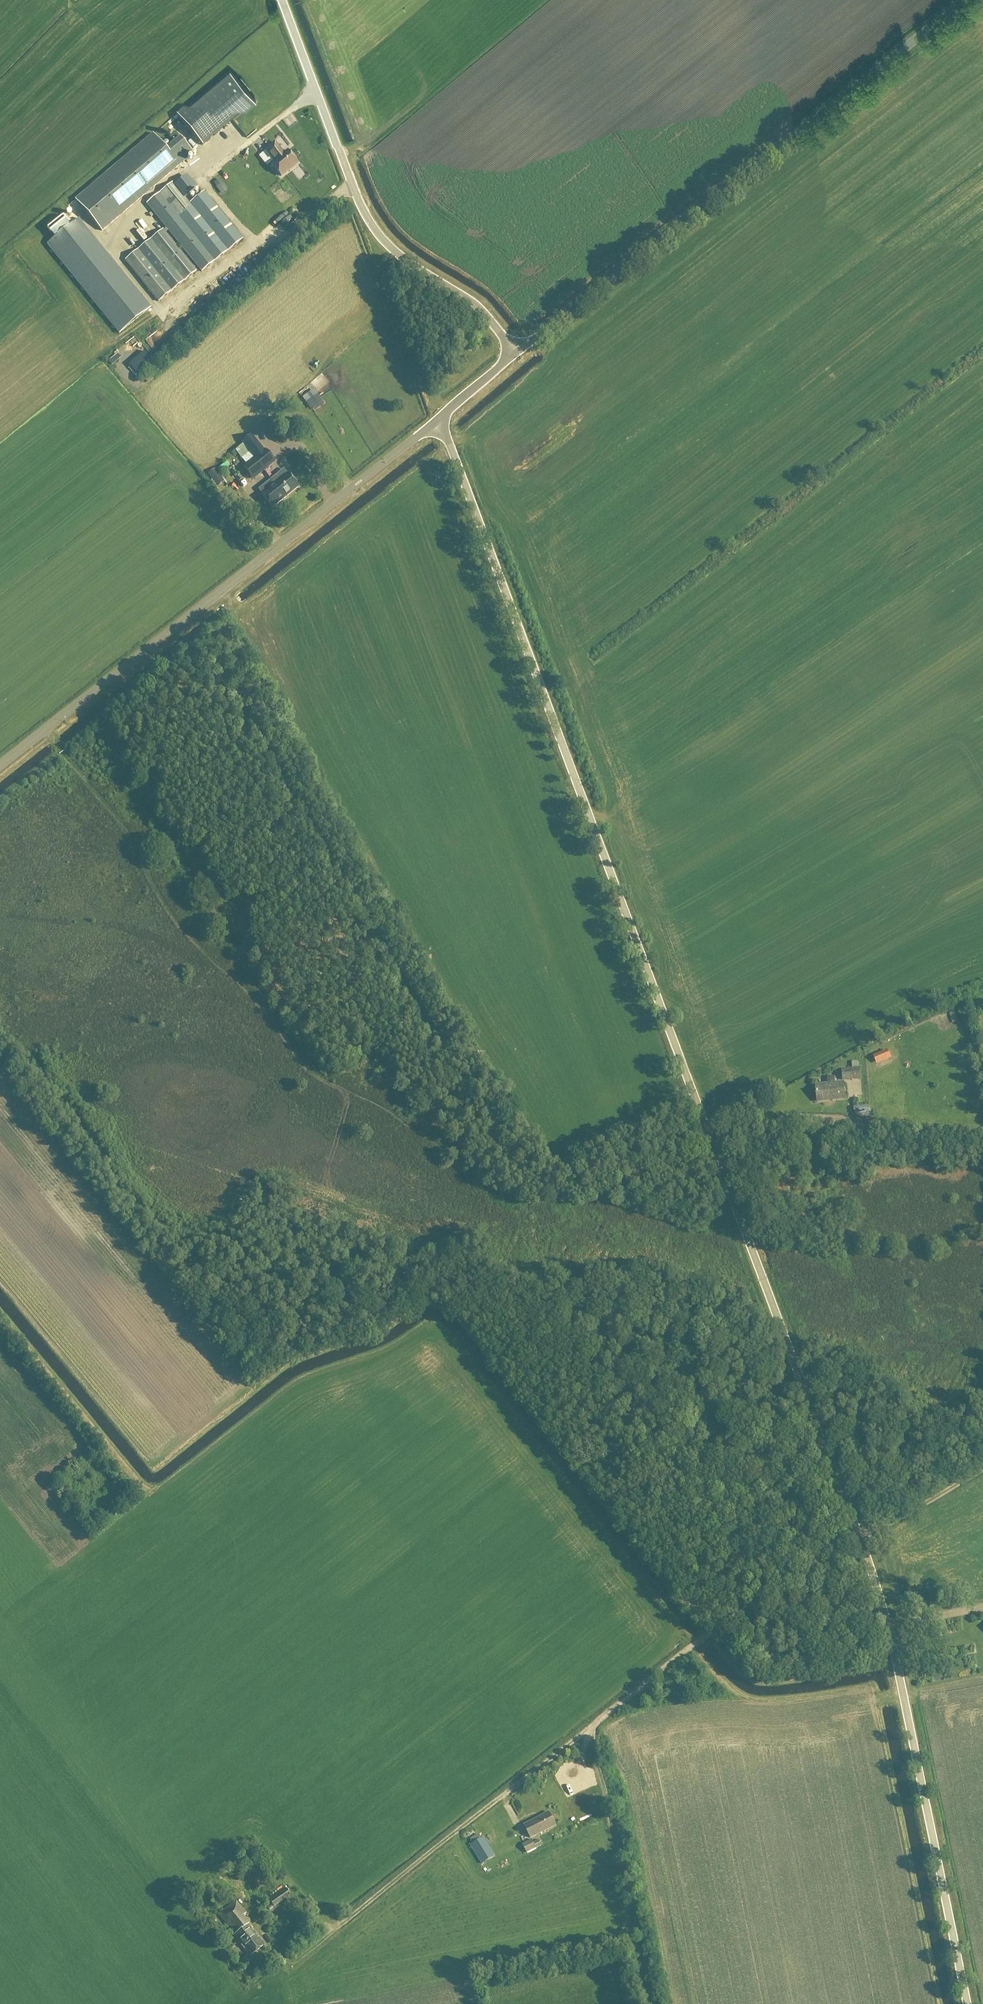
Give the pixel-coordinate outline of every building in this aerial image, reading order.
[(176,115),(202,146),(255,101),(229,70),(176,115)] [(153,134),(75,200),(101,232),(193,154),(180,138),(166,150),(153,134)] [(274,143),(265,150),(274,162),(271,164),(281,177),(297,164),(287,151),(283,154),(274,143)] [(165,233),(168,231),(201,272),(241,240),(203,193),(189,204),(172,183),(146,204),(166,228),(125,261),(158,302),(196,271),(165,233)] [(78,219),(46,245),(119,334),(150,308),(78,219)] [(236,273),(245,266),(240,258),(230,265),(236,273)] [(144,352),(128,365),(136,375),(152,361),(144,352)] [(312,409),(322,402),(317,395),(312,398),(309,393),(304,397),(312,409)] [(236,450),(248,463),(255,456),(244,444),(236,450)] [(252,480),(274,462),(264,451),(243,468),(252,480)] [(283,471),(271,480),(258,490),(262,494),(261,495),(272,508),(283,500),(287,497),(287,496),(298,487),(287,474),(286,474),(283,471)] [(843,1080),(860,1079),(858,1062),(851,1062),(852,1069),(841,1070),(843,1080)] [(827,1084),(815,1085),(817,1101),(844,1098),(843,1082),(834,1083),(834,1076),(826,1077),(827,1084)] [(755,1245),(761,1259),(765,1257),(760,1243),(755,1245)] [(555,1825),(548,1812),(523,1825),(530,1838),(555,1825)] [(477,1832),(468,1837),(473,1845),(471,1846),(482,1863),(494,1856),(483,1838),(481,1840),(477,1832)] [(538,1841),(533,1844),(531,1839),(522,1844),(526,1853),(536,1848),(541,1846),(538,1841)] [(254,1879),(257,1884),(270,1876),(273,1879),(277,1877),(272,1868),(260,1875),(259,1875),(259,1876),(254,1879)] [(269,1910),(283,1900),(285,1903),(288,1901),(287,1898),(290,1896),(284,1887),(282,1888),(280,1886),(276,1889),(277,1892),(273,1895),(273,1894),(272,1895),(267,1899),(271,1904),(267,1907),(269,1910)] [(235,1901),(218,1915),(234,1935),(233,1936),(249,1957),(264,1946),(258,1938),(257,1939),(254,1936),(255,1935),(253,1931),(251,1932),(250,1931),(251,1930),(248,1925),(249,1924),(242,1916),(246,1914),(235,1901)]
